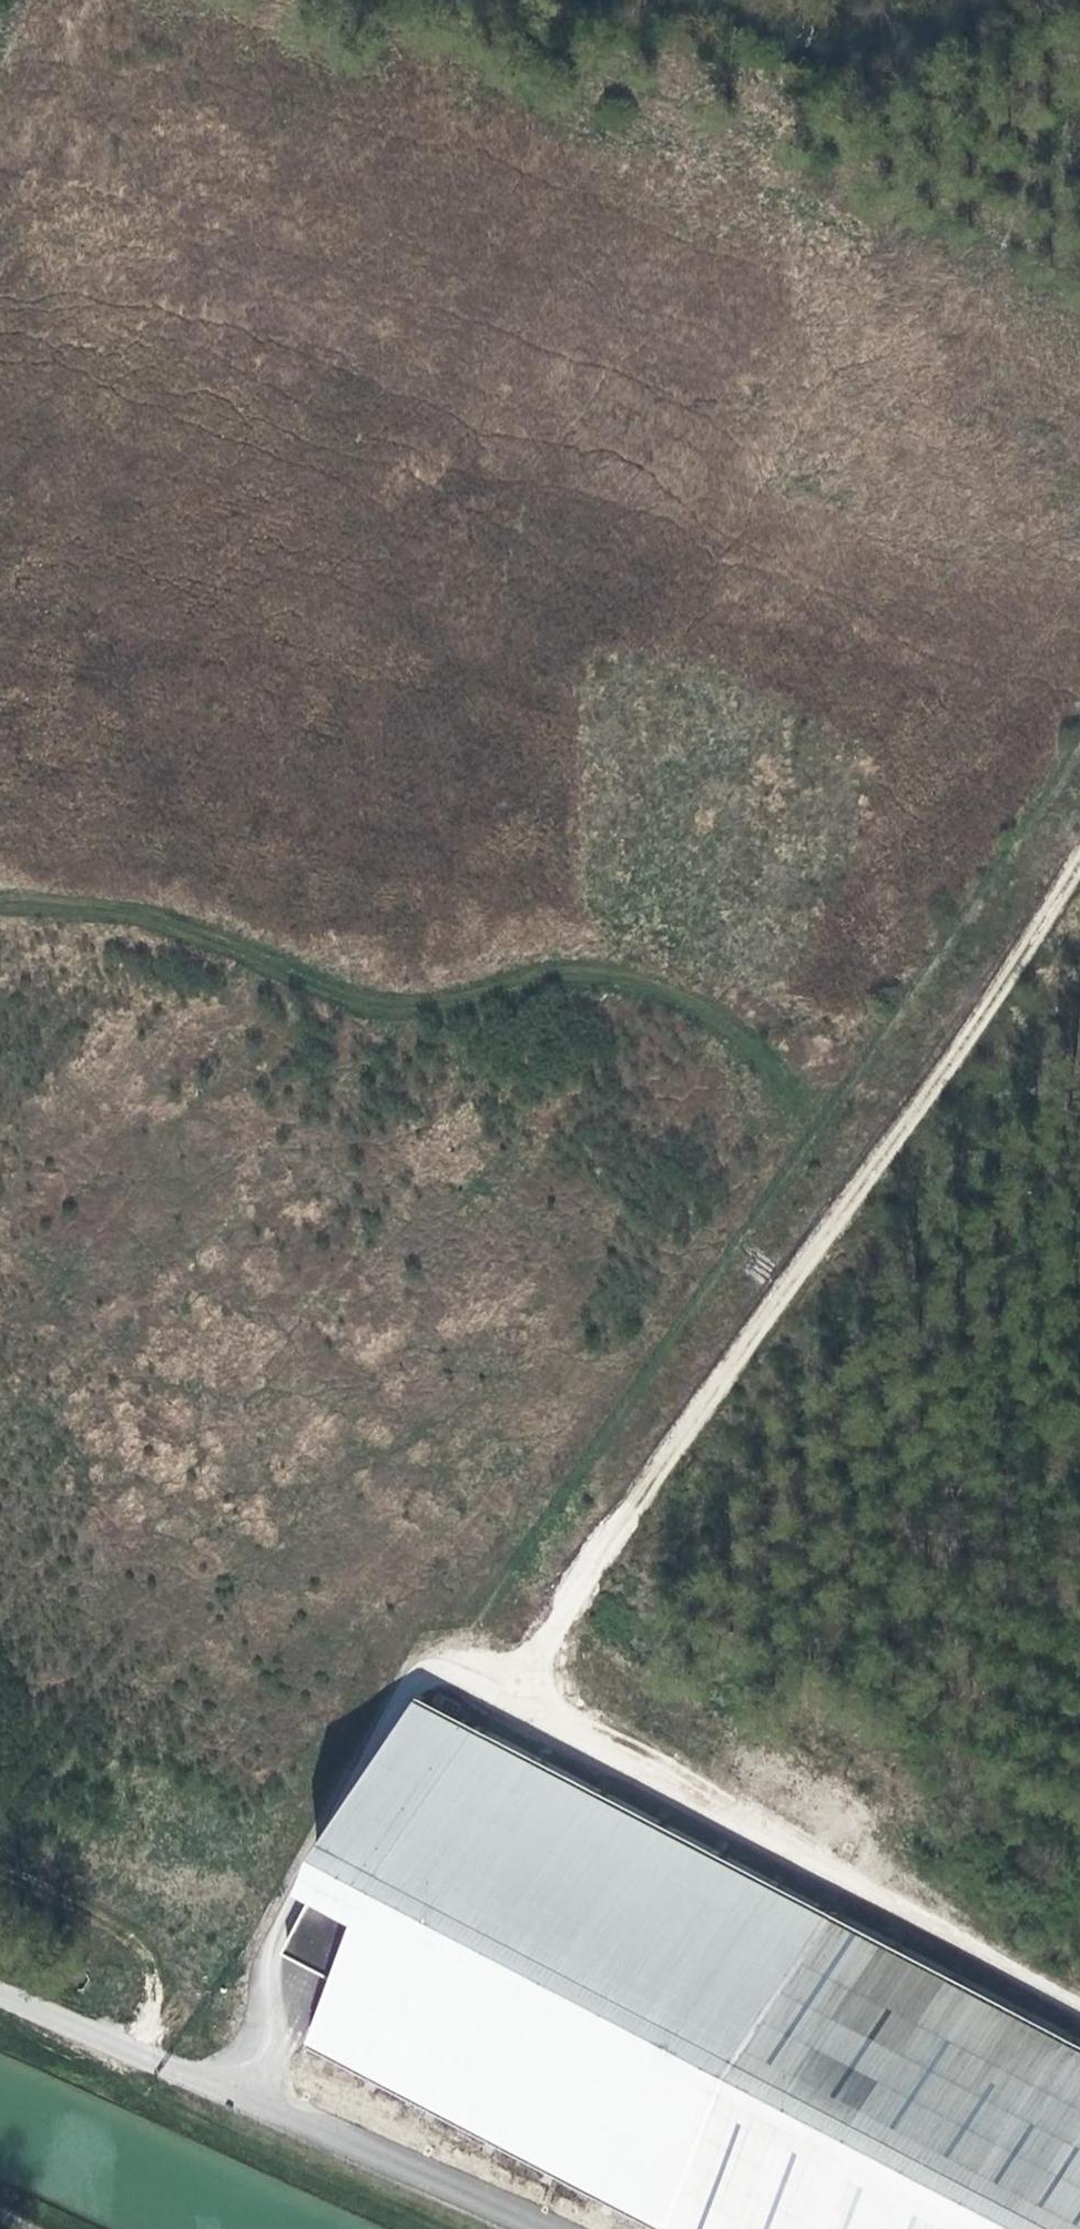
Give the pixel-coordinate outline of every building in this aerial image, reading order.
[(309,1909),(342,1934),(304,2055),(646,2228),(1079,2228),(1079,2034),(415,1705),(309,1909)]
